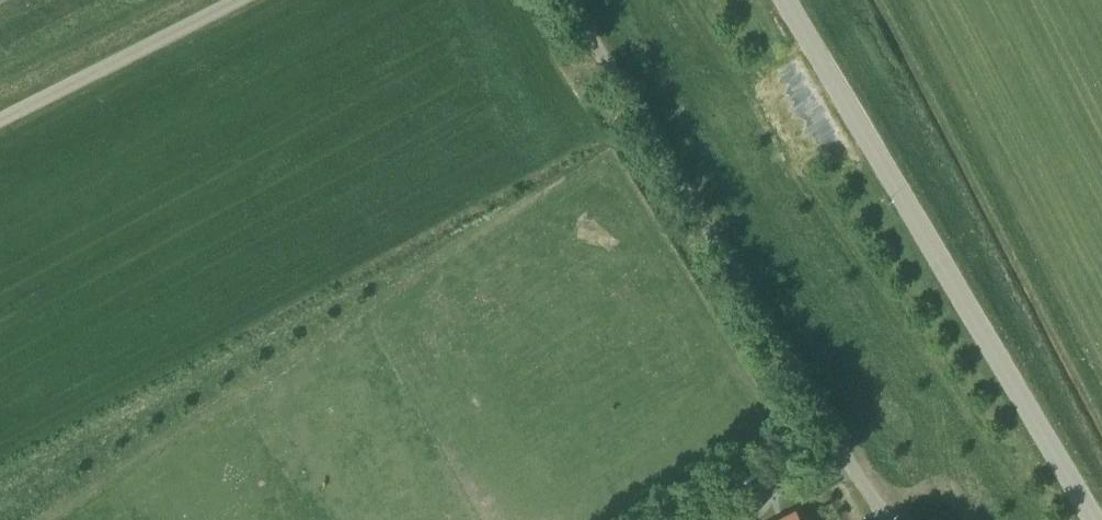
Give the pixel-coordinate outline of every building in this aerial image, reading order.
[(797,510),(778,519),(802,519),(797,510)] [(738,511),(720,519),(743,519),(738,511)]
